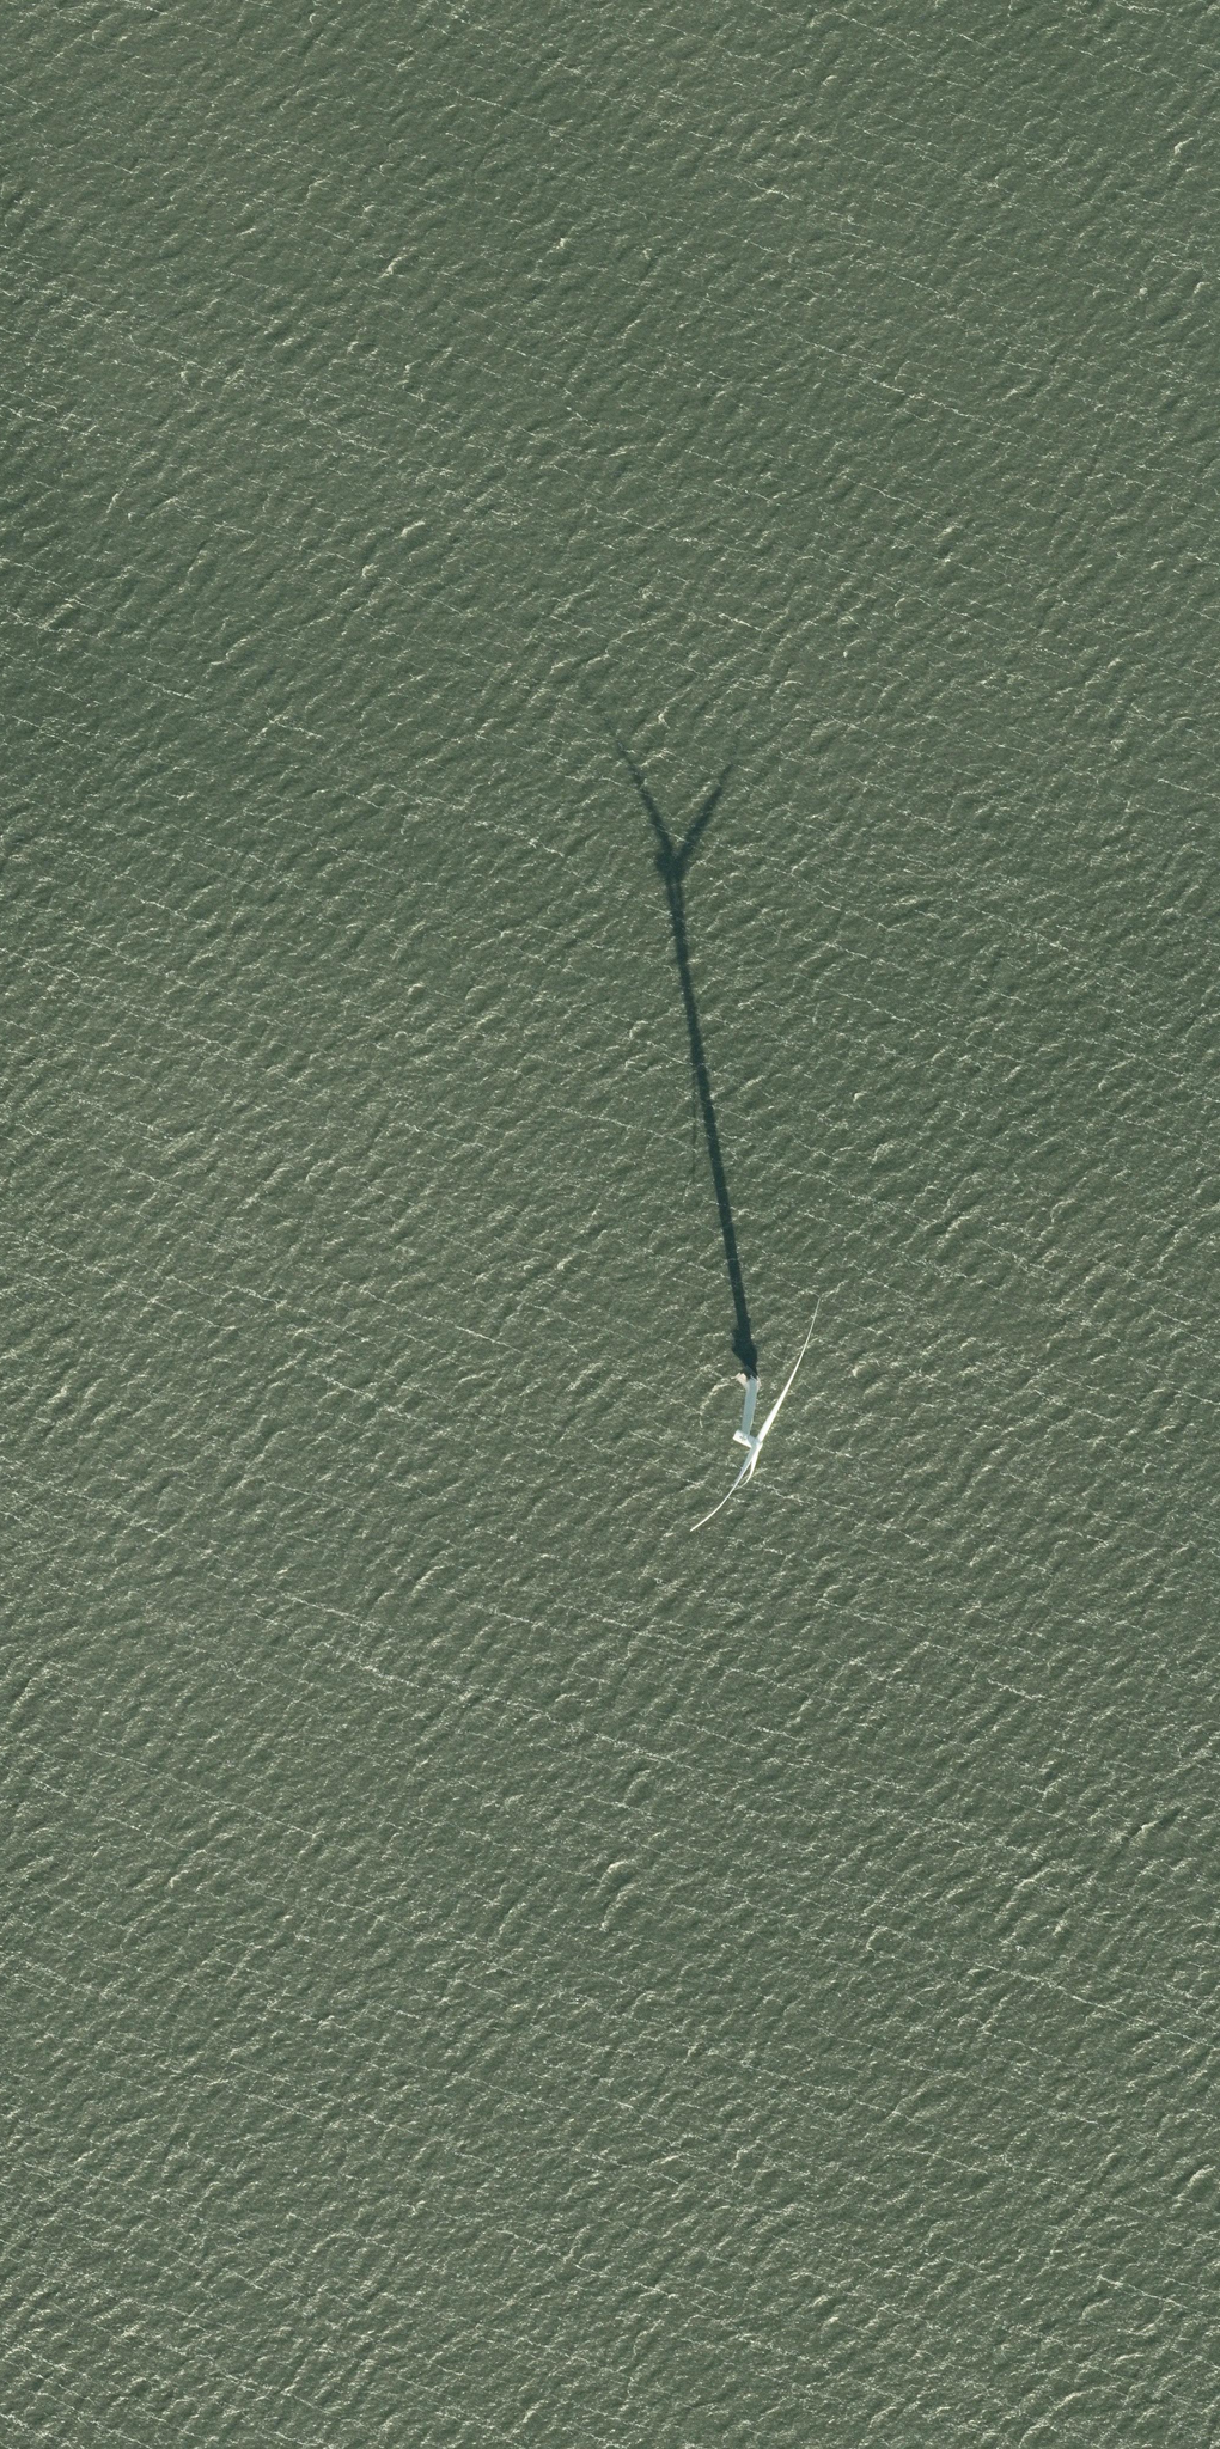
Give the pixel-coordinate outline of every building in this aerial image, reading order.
[(752,1375),(752,1377),(752,1379),(752,1380),(753,1381),(754,1382),(756,1383),(758,1383),(760,1382),(761,1381),(762,1380),(762,1378),(762,1377),(762,1375),(761,1374),(759,1373),(757,1372),(756,1372),(754,1373),(753,1374),(752,1375)]
